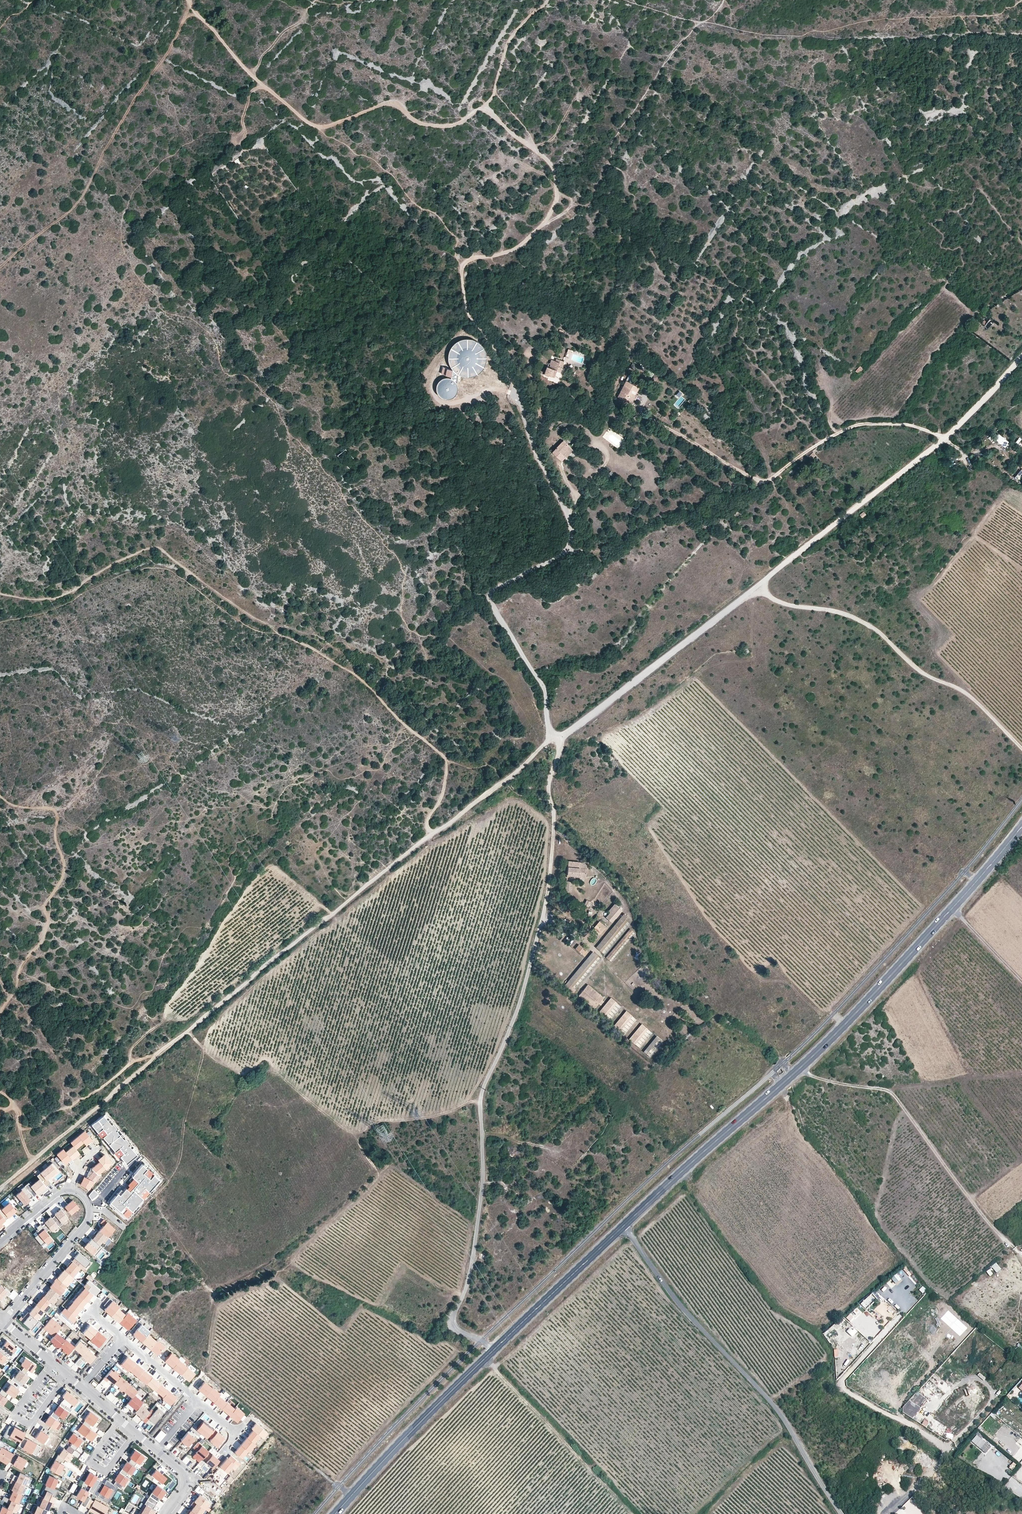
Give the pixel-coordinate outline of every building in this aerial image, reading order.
[(994,321),(990,318),(987,322),(984,320),(982,323),(984,325),(988,328),(994,321)] [(450,365),(452,369),(450,377),(448,376),(445,377),(441,378),(438,380),(437,383),(436,387),(437,391),(438,393),(440,395),(443,397),(446,398),(451,397),(453,396),(456,393),(457,389),(457,385),(456,382),(457,380),(458,374),(462,375),(469,376),(475,374),(481,370),(485,362),(486,355),(484,347),(480,343),(476,339),(468,337),(460,339),(455,342),(451,347),(448,353),(448,359),(450,365)] [(559,371),(563,360),(556,358),(555,360),(551,358),(549,363),(550,363),(549,367),(546,366),(544,372),(554,376),(556,370),(559,371)] [(440,373),(450,374),(451,367),(441,366),(440,373)] [(630,403),(639,387),(626,380),(618,396),(630,403)] [(1004,439),(1000,435),(996,441),(1000,444),(1004,439)] [(570,447),(563,440),(552,452),(559,459),(563,455),(565,456),(568,452),(567,451),(570,447)] [(924,453),(932,447),(929,444),(922,450),(924,453)] [(573,449),(570,447),(567,451),(568,452),(565,456),(566,457),(573,449)] [(615,479),(617,477),(611,471),(609,474),(615,479)] [(585,878),(587,865),(585,864),(584,863),(568,861),(567,875),(576,876),(576,877),(585,878)] [(606,917),(613,923),(623,911),(614,904),(609,911),(610,912),(606,917)] [(599,950),(628,916),(624,913),(596,948),(599,950)] [(605,927),(599,921),(593,928),(600,934),(605,927)] [(600,934),(593,928),(591,931),(597,937),(600,934)] [(609,960),(632,932),(632,930),(630,929),(606,958),(609,960)] [(586,950),(579,945),(575,949),(577,950),(582,955),(586,950)] [(569,987),(596,955),(593,951),(565,984),(569,987)] [(602,999),(603,997),(587,984),(578,995),(594,1008),(598,1003),(602,999)] [(617,1003),(611,998),(598,1013),(599,1014),(604,1018),(617,1003)] [(620,1031),(632,1016),(631,1015),(626,1011),(614,1026),(620,1031)] [(635,1044),(648,1029),(646,1027),(642,1024),(629,1039),(635,1044)] [(647,1054),(659,1038),(656,1036),(644,1051),(647,1054)] [(116,1130),(117,1130),(112,1124),(111,1125),(103,1115),(92,1125),(98,1133),(103,1129),(107,1133),(103,1137),(115,1151),(119,1148),(123,1153),(120,1156),(126,1163),(136,1155),(129,1145),(130,1144),(125,1138),(124,1140),(116,1130)] [(107,1133),(103,1129),(98,1133),(102,1137),(103,1137),(107,1133)] [(84,1130),(78,1136),(84,1142),(86,1144),(89,1142),(92,1139),(84,1130)] [(78,1136),(70,1142),(73,1145),(76,1149),(80,1145),(84,1142),(78,1136)] [(76,1149),(73,1145),(65,1151),(72,1159),(76,1156),(79,1153),(76,1149)] [(123,1153),(119,1148),(115,1151),(114,1152),(118,1157),(120,1156),(123,1153)] [(63,1149),(57,1154),(64,1163),(67,1161),(70,1164),(71,1162),(73,1161),(72,1159),(63,1149)] [(102,1156),(98,1159),(99,1161),(104,1168),(105,1169),(111,1162),(104,1154),(102,1156)] [(104,1168),(99,1161),(95,1165),(92,1168),(97,1173),(104,1168)] [(40,1179),(46,1186),(51,1182),(48,1178),(58,1169),(52,1163),(37,1175),(40,1179)] [(154,1174),(150,1179),(143,1173),(147,1169),(142,1164),(131,1176),(133,1178),(138,1182),(129,1192),(126,1189),(123,1187),(110,1202),(120,1211),(125,1205),(132,1211),(143,1198),(138,1194),(145,1187),(149,1191),(159,1179),(154,1174)] [(60,1172),(58,1169),(48,1178),(51,1182),(52,1181),(51,1179),(60,1172)] [(150,1179),(154,1174),(147,1169),(143,1173),(150,1179)] [(100,1177),(93,1171),(91,1174),(87,1178),(94,1182),(100,1177)] [(87,1178),(84,1176),(82,1180),(80,1184),(88,1189),(94,1182),(87,1178)] [(138,1182),(133,1178),(127,1185),(129,1186),(126,1189),(129,1192),(138,1182)] [(46,1186),(40,1179),(32,1186),(38,1194),(47,1187),(46,1186)] [(29,1198),(32,1195),(24,1186),(21,1189),(22,1190),(16,1194),(24,1204),(30,1199),(29,1198)] [(143,1198),(149,1191),(145,1187),(138,1194),(143,1198)] [(94,1190),(89,1196),(92,1200),(96,1197),(98,1195),(94,1190)] [(73,1200),(65,1206),(71,1213),(79,1207),(73,1200)] [(9,1202),(1,1209),(8,1217),(16,1210),(9,1202)] [(132,1211),(125,1205),(120,1211),(127,1217),(132,1211)] [(62,1222),(68,1217),(61,1208),(55,1213),(55,1215),(52,1218),(59,1226),(63,1223),(62,1222)] [(52,1218),(51,1216),(48,1219),(45,1221),(46,1222),(50,1228),(54,1233),(60,1228),(59,1226),(52,1218)] [(104,1225),(99,1230),(108,1237),(115,1228),(103,1219),(101,1222),(104,1225)] [(50,1228),(46,1222),(42,1226),(43,1227),(46,1231),(50,1228)] [(43,1227),(37,1232),(38,1233),(34,1236),(40,1244),(44,1241),(46,1242),(52,1238),(46,1231),(43,1227)] [(109,1238),(108,1237),(99,1230),(95,1235),(94,1234),(91,1237),(100,1245),(103,1242),(104,1243),(109,1238)] [(91,1237),(90,1237),(88,1240),(88,1241),(84,1246),(95,1255),(102,1246),(100,1245),(91,1237)] [(77,1254),(72,1260),(79,1267),(82,1269),(89,1261),(76,1250),(74,1252),(77,1254)] [(72,1260),(71,1260),(66,1265),(67,1266),(64,1269),(72,1276),(79,1267),(72,1260)] [(64,1269),(57,1277),(67,1286),(74,1277),(72,1276),(64,1269)] [(897,1273),(891,1278),(896,1285),(902,1280),(897,1273)] [(59,1293),(59,1294),(67,1286),(57,1277),(50,1286),(51,1287),(59,1293)] [(85,1287),(66,1309),(74,1315),(92,1294),(94,1295),(99,1288),(89,1280),(83,1286),(85,1287)] [(0,1285),(0,1300),(1,1300),(6,1294),(8,1295),(10,1293),(0,1284),(0,1285)] [(59,1293),(51,1287),(47,1292),(45,1291),(42,1295),(49,1300),(53,1304),(57,1299),(55,1298),(59,1293)] [(866,1310),(880,1295),(875,1290),(861,1305),(866,1310)] [(41,1299),(36,1304),(42,1309),(49,1300),(42,1295),(42,1294),(40,1298),(41,1299)] [(911,1305),(916,1299),(910,1294),(905,1300),(911,1305)] [(890,1302),(896,1307),(901,1302),(896,1296),(890,1302)] [(119,1306),(111,1299),(104,1307),(112,1314),(119,1306)] [(42,1309),(36,1304),(29,1312),(36,1318),(43,1310),(42,1309)] [(127,1313),(119,1306),(112,1315),(120,1322),(127,1313)] [(70,1323),(76,1317),(74,1315),(66,1309),(65,1308),(60,1314),(70,1323)] [(36,1318),(29,1312),(28,1311),(22,1318),(21,1316),(19,1319),(22,1322),(30,1329),(38,1320),(36,1318)] [(135,1320),(128,1313),(120,1322),(127,1328),(135,1320)] [(869,1315),(864,1321),(870,1326),(875,1320),(869,1315)] [(61,1326),(51,1318),(43,1327),(53,1335),(56,1332),(61,1326)] [(877,1321),(875,1324),(880,1329),(883,1326),(877,1321)] [(97,1330),(90,1324),(83,1332),(90,1339),(97,1330)] [(148,1331),(140,1324),(133,1333),(141,1340),(148,1331)] [(858,1331),(870,1340),(874,1335),(862,1326),(858,1331)] [(105,1337),(97,1330),(90,1339),(97,1346),(105,1337)] [(53,1335),(50,1339),(56,1344),(55,1345),(58,1348),(65,1339),(56,1332),(53,1335)] [(164,1346),(149,1334),(143,1341),(158,1353),(164,1346)] [(58,1348),(57,1348),(61,1351),(62,1349),(68,1353),(73,1347),(74,1346),(65,1339),(58,1348)] [(4,1354),(6,1352),(10,1355),(16,1348),(6,1340),(1,1347),(0,1346),(0,1351),(4,1354)] [(88,1347),(79,1340),(74,1346),(73,1347),(82,1354),(87,1348),(88,1347)] [(82,1354),(75,1362),(78,1365),(84,1357),(90,1362),(95,1355),(87,1348),(82,1354)] [(178,1359),(170,1352),(164,1359),(172,1366),(178,1359)] [(135,1363),(127,1356),(121,1363),(129,1370),(135,1363)] [(68,1357),(64,1362),(71,1367),(74,1362),(68,1357)] [(21,1370),(27,1374),(30,1370),(31,1371),(35,1365),(25,1358),(21,1364),(24,1366),(21,1370)] [(187,1367),(179,1360),(173,1367),(181,1373),(187,1367)] [(144,1370),(135,1363),(129,1370),(138,1377),(144,1370)] [(196,1374),(188,1367),(182,1375),(190,1382),(196,1374)] [(21,1370),(20,1369),(15,1377),(14,1376),(11,1379),(21,1386),(28,1375),(27,1374),(21,1370)] [(111,1369),(104,1378),(107,1380),(108,1378),(114,1383),(115,1382),(120,1375),(115,1370),(114,1372),(111,1369)] [(152,1376),(144,1370),(138,1377),(146,1384),(152,1376)] [(119,1388),(122,1391),(124,1389),(129,1383),(120,1375),(115,1382),(120,1386),(119,1388)] [(152,1376),(146,1384),(154,1390),(160,1383),(152,1376)] [(129,1383),(124,1389),(132,1396),(137,1390),(129,1383)] [(162,1397),(168,1389),(160,1383),(154,1390),(162,1397)] [(214,1389),(207,1383),(202,1389),(208,1395),(214,1389)] [(10,1384),(5,1391),(8,1393),(13,1397),(18,1389),(10,1384)] [(168,1389),(162,1397),(169,1404),(176,1396),(168,1389)] [(64,1397),(59,1405),(67,1410),(70,1412),(73,1408),(71,1407),(77,1399),(66,1390),(62,1395),(64,1397)] [(214,1401),(221,1407),(227,1401),(219,1395),(214,1401)] [(135,1410),(141,1403),(132,1396),(125,1404),(134,1412),(135,1410)] [(910,1399),(902,1409),(912,1419),(921,1409),(910,1399)] [(222,1407),(229,1414),(234,1407),(227,1401),(222,1407)] [(140,1416),(143,1419),(149,1411),(141,1403),(135,1410),(141,1415),(140,1416)] [(143,1419),(146,1421),(150,1416),(152,1418),(151,1420),(154,1422),(164,1411),(155,1404),(149,1411),(143,1419)] [(67,1410),(59,1405),(54,1411),(53,1411),(50,1415),(56,1419),(59,1415),(63,1417),(67,1410)] [(230,1414),(237,1420),(244,1413),(236,1406),(230,1414)] [(85,1419),(83,1423),(90,1428),(93,1425),(92,1424),(97,1417),(90,1411),(84,1419),(85,1419)] [(56,1419),(50,1415),(45,1422),(54,1428),(59,1421),(56,1419)] [(215,1431),(202,1421),(196,1429),(209,1439),(215,1431)] [(256,1422),(251,1428),(253,1430),(260,1435),(262,1438),(267,1432),(256,1422)] [(97,1433),(90,1428),(83,1423),(78,1430),(92,1440),(97,1433)] [(9,1425),(3,1435),(7,1438),(10,1434),(21,1440),(22,1437),(25,1431),(14,1425),(13,1427),(9,1425)] [(43,1443),(50,1431),(43,1426),(35,1437),(43,1443)] [(253,1430),(247,1436),(254,1442),(260,1435),(253,1430)] [(194,1437),(187,1431),(181,1439),(188,1445),(194,1437)] [(224,1438),(215,1431),(209,1439),(218,1446),(224,1438)] [(986,1455),(994,1445),(979,1432),(971,1442),(986,1455)] [(73,1442),(70,1446),(74,1449),(75,1450),(78,1446),(77,1445),(82,1439),(73,1433),(69,1439),(73,1442)] [(247,1436),(240,1444),(247,1450),(248,1451),(255,1443),(254,1442),(247,1436)] [(27,1439),(22,1437),(21,1440),(18,1445),(35,1455),(40,1446),(27,1438),(27,1439)] [(196,1452),(202,1458),(203,1457),(207,1452),(209,1451),(198,1441),(193,1447),(197,1451),(196,1452)] [(240,1444),(234,1451),(241,1457),(247,1450),(240,1444)] [(7,1464),(9,1461),(13,1453),(0,1445),(0,1460),(7,1464)] [(74,1449),(70,1446),(69,1446),(66,1450),(64,1448),(59,1455),(65,1459),(67,1460),(72,1454),(71,1454),(74,1449)] [(131,1457),(128,1461),(133,1465),(136,1461),(139,1462),(144,1455),(135,1449),(130,1456),(131,1457)] [(84,1450),(78,1458),(84,1462),(90,1454),(84,1450)] [(207,1452),(203,1457),(207,1460),(207,1461),(213,1467),(219,1460),(213,1454),(212,1455),(207,1452)] [(13,1453),(9,1461),(21,1468),(22,1466),(25,1461),(26,1460),(14,1453),(13,1453)] [(239,1462),(230,1454),(220,1466),(226,1471),(231,1466),(234,1468),(239,1462)] [(65,1459),(59,1455),(50,1469),(61,1475),(64,1471),(60,1468),(63,1465),(60,1462),(59,1462),(60,1460),(61,1461),(63,1462),(65,1459)] [(133,1465),(128,1461),(127,1460),(119,1471),(124,1475),(127,1471),(130,1473),(135,1466),(133,1465)] [(226,1471),(220,1466),(213,1475),(215,1477),(213,1478),(214,1479),(216,1481),(215,1482),(222,1489),(227,1482),(225,1480),(230,1475),(226,1471)] [(161,1474),(154,1469),(151,1474),(160,1481),(160,1482),(166,1487),(172,1479),(162,1472),(161,1474)] [(127,1477),(124,1475),(119,1471),(117,1475),(119,1476),(113,1484),(119,1488),(127,1477)] [(13,1475),(12,1479),(24,1485),(25,1485),(29,1477),(20,1472),(18,1477),(13,1475)] [(96,1476),(89,1472),(84,1481),(91,1485),(96,1476)] [(47,1485),(54,1488),(58,1479),(50,1476),(46,1485),(47,1485)] [(1021,1498),(1021,1485),(1010,1478),(1004,1487),(1021,1498)] [(20,1493),(24,1485),(12,1479),(10,1483),(12,1484),(14,1484),(11,1489),(13,1490),(20,1493)] [(106,1495),(113,1484),(106,1479),(102,1486),(98,1484),(92,1493),(100,1498),(103,1493),(106,1495)] [(116,1486),(113,1484),(106,1495),(103,1493),(100,1498),(106,1501),(116,1486)] [(165,1490),(157,1484),(149,1497),(157,1501),(165,1490)] [(47,1491),(44,1498),(54,1502),(55,1503),(57,1499),(55,1498),(59,1490),(54,1488),(47,1485),(45,1490),(47,1491)] [(80,1504),(85,1507),(90,1498),(91,1497),(87,1494),(88,1491),(82,1487),(76,1496),(83,1500),(80,1504)] [(20,1493),(13,1490),(9,1498),(17,1502),(21,1494),(20,1493)] [(199,1493),(194,1500),(204,1508),(208,1503),(207,1503),(205,1501),(207,1499),(208,1498),(202,1493),(201,1494),(199,1493)] [(9,1498),(4,1496),(2,1500),(9,1503),(7,1508),(12,1510),(15,1512),(20,1503),(17,1502),(9,1498)] [(42,1501),(40,1506),(45,1508),(48,1510),(51,1505),(53,1506),(54,1502),(44,1498),(42,1497),(41,1501),(42,1501)] [(142,1510),(149,1513),(152,1513),(155,1509),(153,1508),(157,1501),(149,1497),(142,1510)] [(90,1498),(85,1507),(84,1508),(94,1513),(98,1513),(103,1504),(95,1499),(94,1501),(90,1498)] [(204,1508),(194,1500),(193,1500),(191,1503),(193,1505),(190,1509),(197,1513),(199,1513),(204,1508)] [(905,1510),(909,1513),(912,1513),(919,1509),(914,1503),(905,1510)] [(34,1513),(45,1513),(43,1513),(45,1508),(40,1506),(38,1505),(34,1513)] [(12,1510),(7,1508),(2,1506),(0,1510),(0,1513),(10,1513),(12,1510)]
